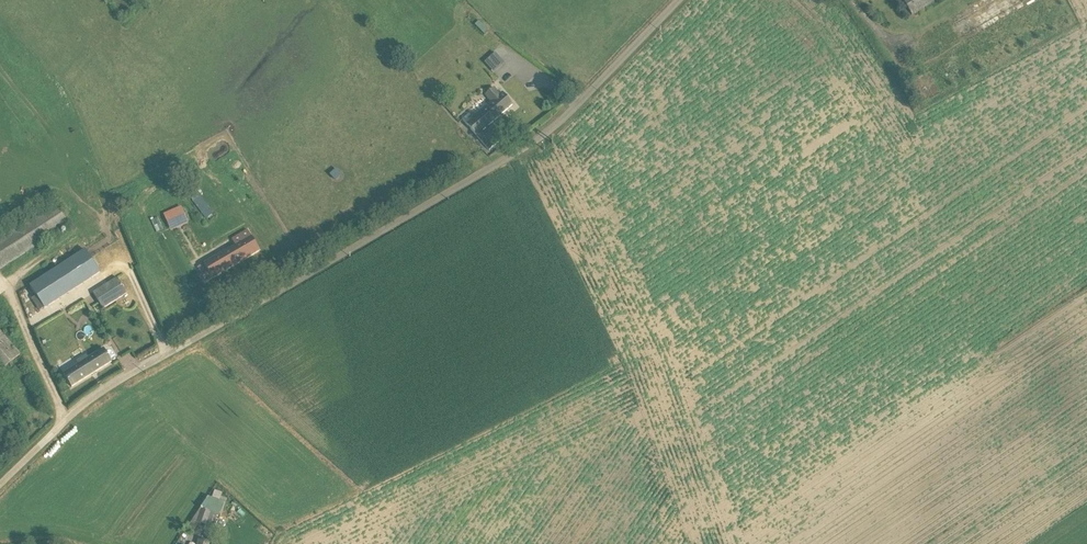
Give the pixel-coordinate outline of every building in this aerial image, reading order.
[(911,16),(938,0),(902,0),(911,16)] [(1026,7),(1023,1),(1012,8),(1016,13),(1026,7)] [(478,22),(474,26),(483,34),(487,31),(478,22)] [(503,64),(494,54),(484,63),(493,73),(503,64)] [(482,131),(512,105),(502,93),(499,95),(493,88),(484,96),(490,103),(487,106),(474,117),(470,112),(461,119),(488,151),(498,143),(490,133),(486,136),(482,131)] [(187,195),(205,218),(211,213),(192,187),(187,190),(189,193),(187,195)] [(179,191),(174,195),(179,202),(181,201),(185,207),(191,203),(187,197),(185,198),(179,191)] [(55,203),(0,239),(0,270),(70,225),(55,203)] [(187,223),(180,206),(163,214),(170,230),(187,223)] [(230,246),(196,268),(205,282),(259,251),(245,230),(228,240),(230,246)] [(100,274),(84,250),(29,286),(29,287),(44,310),(100,274)] [(260,273),(254,277),(258,283),(259,283),(262,286),(265,284),(263,280),(264,279),(260,273)] [(116,278),(92,293),(102,309),(126,294),(116,278)] [(20,354),(0,331),(0,371),(17,357),(17,356),(18,356),(20,354)] [(111,362),(103,349),(87,359),(85,356),(76,362),(78,365),(63,374),(71,387),(111,362)] [(187,528),(193,532),(198,524),(210,527),(214,514),(220,516),(221,516),(226,499),(221,497),(222,493),(214,491),(211,498),(207,497),(187,528)]
